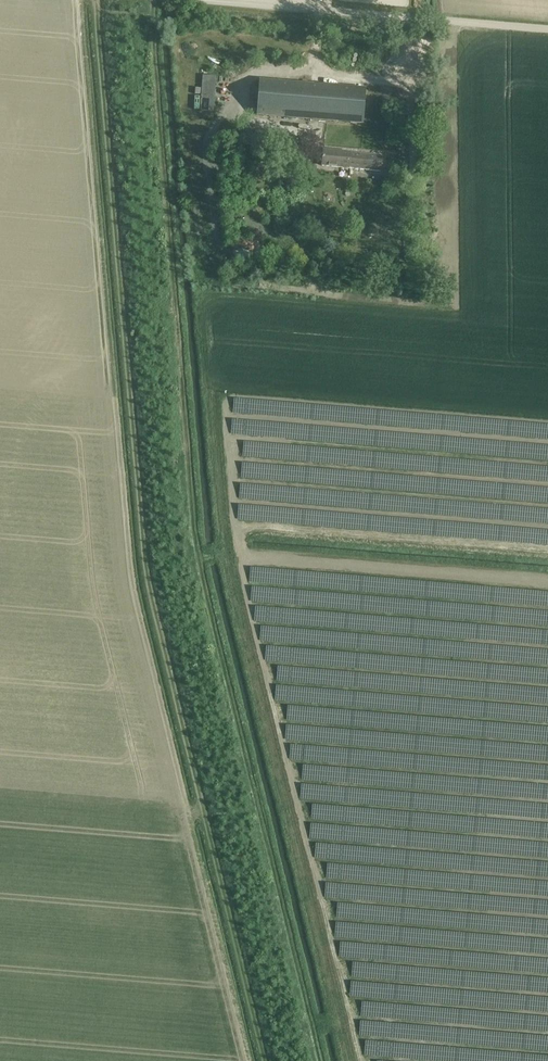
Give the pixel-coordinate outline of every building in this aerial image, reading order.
[(203,76),(201,111),(214,112),(216,77),(203,76)] [(259,81),(257,115),(363,123),(365,89),(259,81)] [(404,156),(407,120),(392,119),(389,155),(404,156)] [(246,135),(245,145),(267,147),(268,137),(255,136),(255,131),(247,130),(247,135),(246,135)] [(324,150),(322,166),(380,172),(382,156),(324,150)]
